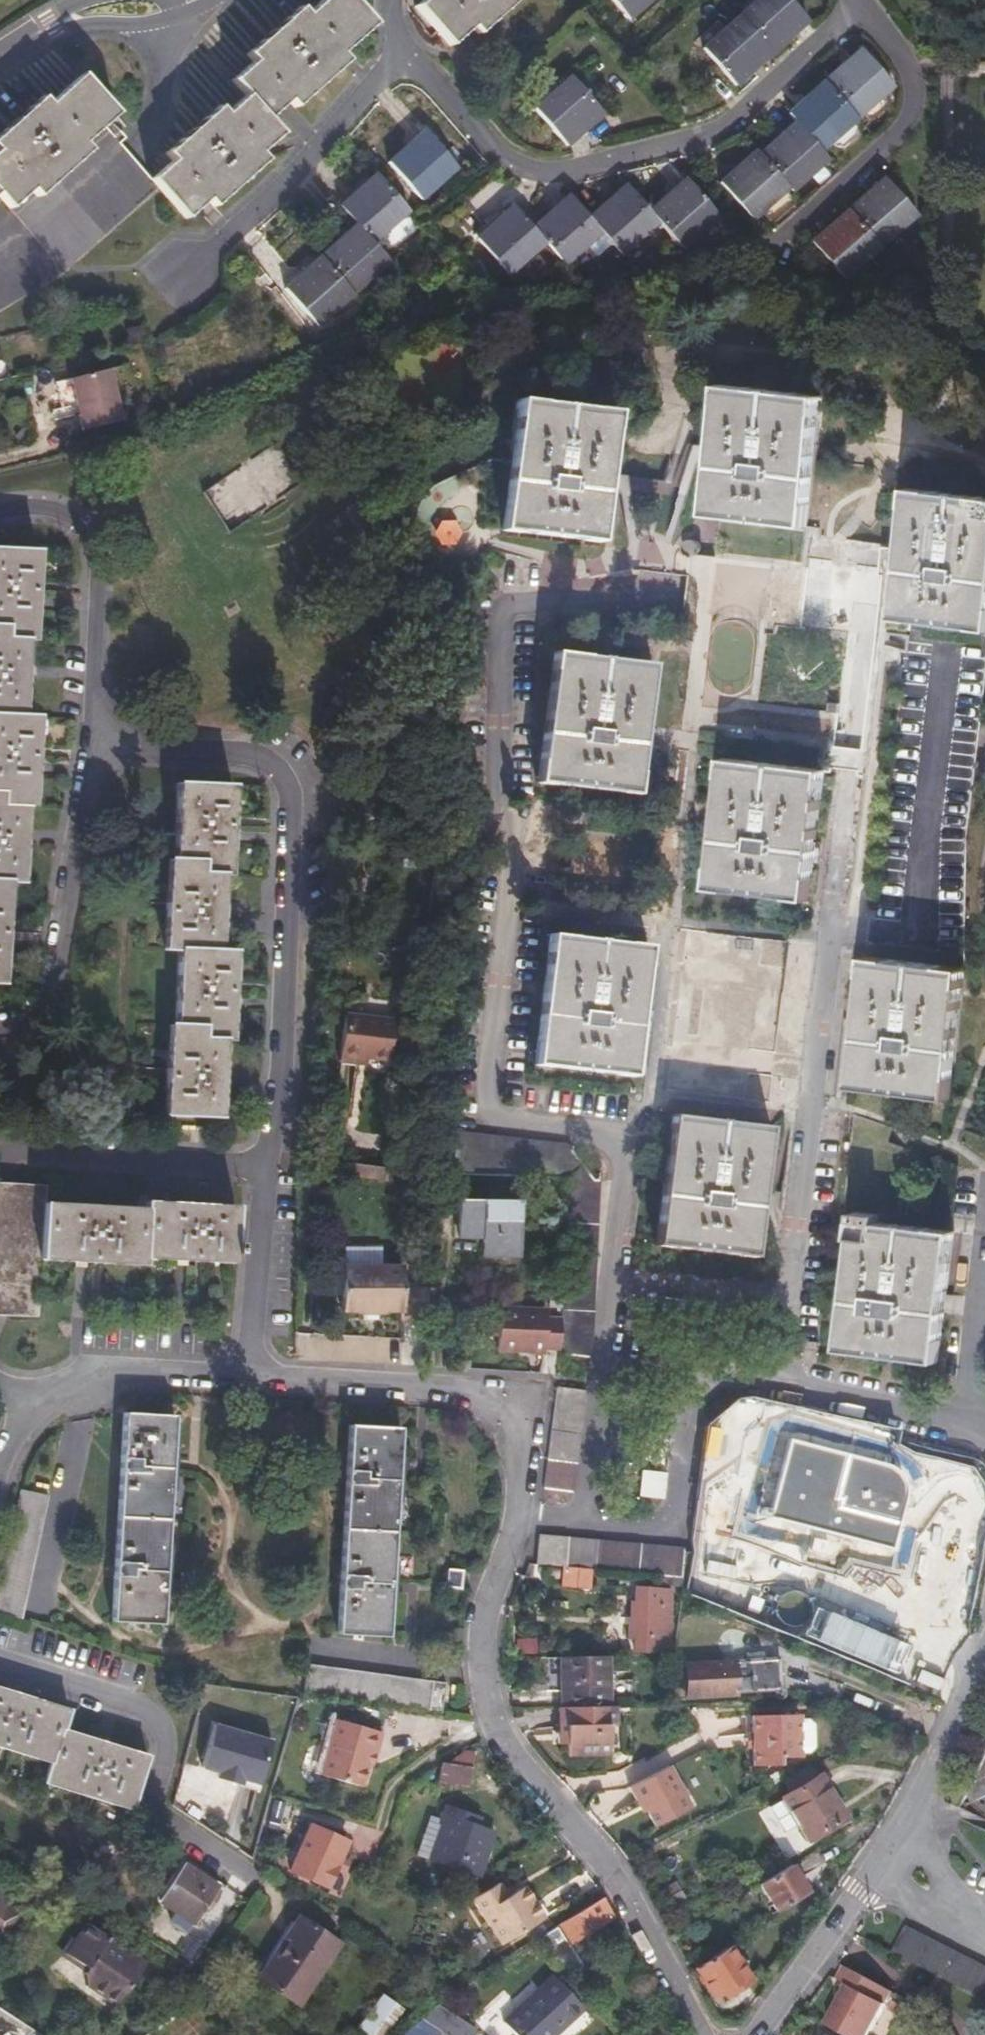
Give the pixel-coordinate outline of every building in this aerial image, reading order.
[(209,80),(222,94),(245,120),(266,100),(273,107),(321,59),(316,53),(347,23),(327,0),(295,0),(281,14),(273,7),(223,53),(230,62),(209,80)] [(394,4),(431,46),(453,26),(461,35),(498,0),(398,0),(394,4)] [(630,19),(653,0),(614,0),(630,19)] [(739,19),(770,54),(805,23),(786,0),(761,0),(739,19)] [(770,54),(739,19),(704,51),(734,86),(770,54)] [(825,82),(855,118),(892,85),(861,50),(825,82)] [(10,190),(15,197),(65,150),(59,144),(90,116),(55,75),(23,104),(17,98),(0,113),(0,197),(10,190)] [(560,82),(524,113),(556,149),(591,118),(560,82)] [(795,122),(819,149),(855,118),(825,82),(788,114),(795,122)] [(150,161),(130,179),(166,218),(187,200),(193,206),(245,160),(238,152),(259,133),(245,120),(222,94),(202,115),(195,107),(145,152),(150,161)] [(758,154),(788,187),(790,189),(826,158),(819,149),(795,122),(758,154)] [(429,133),(393,163),(424,199),(459,169),(429,133)] [(751,220),(788,187),(758,154),(756,151),(718,183),(751,220)] [(343,206),(358,224),(374,243),(411,211),(380,175),(343,206)] [(883,178),(847,210),(878,246),(915,215),(883,178)] [(650,212),(659,223),(683,248),(718,217),(685,181),(650,212)] [(624,254),(659,223),(650,212),(626,186),(591,218),(603,232),(624,254)] [(568,264),(603,232),(591,218),(571,197),(535,229),(547,242),(568,264)] [(512,273),(547,242),(535,229),(515,206),(479,238),(512,273)] [(878,246),(847,210),(811,242),(843,277),(878,246)] [(374,243),(358,224),(322,257),(354,293),(390,261),(374,243)] [(354,293),(322,257),(286,288),(318,324),(354,293)] [(104,369),(62,379),(72,409),(78,439),(121,429),(104,369)] [(62,379),(55,388),(61,415),(72,409),(62,379)] [(798,528),(812,399),(714,387),(698,516),(798,528)] [(593,546),(608,413),(508,401),(493,533),(593,546)] [(984,633),(984,501),(902,490),(892,577),(886,621),(905,624),(984,633)] [(20,550),(0,549),(0,638),(17,639),(20,550)] [(15,718),(17,639),(5,642),(0,642),(0,718),(15,718)] [(627,799),(644,667),(542,654),(526,788),(627,799)] [(15,718),(0,718),(0,809),(20,810),(25,810),(28,719),(15,718)] [(816,774),(715,762),(699,894),(800,906),(816,774)] [(222,788),(162,786),(159,862),(190,863),(190,878),(213,879),(219,879),(222,788)] [(20,810),(0,809),(0,884),(17,885),(20,810)] [(190,863),(159,862),(154,862),(150,954),(164,954),(164,952),(210,953),(213,879),(190,878),(190,863)] [(639,949),(537,939),(522,1071),(624,1083),(639,949)] [(224,954),(210,953),(164,952),(164,954),(161,1029),(191,1030),(190,1044),(216,1045),(220,1045),(224,954)] [(959,970),(863,960),(858,959),(843,1095),(942,1107),(959,970)] [(341,1060),(360,1062),(360,1056),(371,1057),(391,1059),(397,1020),(346,1015),(341,1060)] [(212,1122),(216,1045),(190,1044),(191,1030),(161,1029),(154,1029),(153,1121),(212,1122)] [(748,1265),(763,1129),(662,1117),(646,1253),(748,1265)] [(471,1134),(469,1164),(570,1169),(571,1139),(471,1134)] [(358,1167),(353,1168),(351,1178),(395,1184),(398,1170),(369,1166),(358,1167)] [(838,1190),(820,1335),(924,1349),(939,1210),(863,1201),(864,1193),(838,1190)] [(522,1202),(463,1199),(462,1236),(486,1238),(485,1255),(515,1257),(522,1222),(522,1202)] [(131,1265),(134,1213),(32,1206),(30,1265),(34,1266),(132,1273),(131,1265)] [(224,1270),(227,1212),(134,1206),(134,1213),(131,1265),(224,1270)] [(397,1309),(397,1286),(397,1265),(336,1264),(337,1308),(355,1309),(355,1311),(380,1311),(381,1308),(397,1309)] [(397,1316),(425,1317),(424,1286),(397,1286),(397,1309),(397,1316)] [(593,1313),(568,1312),(566,1352),(592,1353),(593,1313)] [(496,1314),(493,1356),(524,1358),(524,1359),(541,1359),(541,1355),(556,1355),(558,1326),(543,1325),(543,1316),(496,1314)] [(544,1488),(575,1492),(588,1391),(557,1387),(544,1488)] [(166,1417),(114,1415),(111,1624),(161,1627),(166,1417)] [(383,1635),(389,1424),(339,1423),(333,1633),(383,1635)] [(890,1465),(791,1439),(771,1515),(892,1546),(907,1495),(902,1476),(890,1465)] [(907,1540),(974,1540),(974,1529),(982,1529),(982,1498),(984,1498),(984,1469),(954,1469),(954,1445),(907,1445),(907,1540)] [(643,1469),(640,1493),(664,1496),(667,1471),(643,1469)] [(49,1492),(21,1487),(0,1608),(0,1612),(27,1616),(49,1492)] [(555,1568),(527,1565),(531,1576),(553,1579),(555,1568)] [(567,1583),(568,1570),(555,1568),(553,1579),(553,1582),(567,1583)] [(677,1591),(672,1580),(654,1578),(654,1583),(655,1589),(677,1591)] [(678,1592),(677,1591),(655,1589),(655,1594),(654,1603),(627,1602),(627,1617),(623,1617),(622,1638),(630,1639),(629,1652),(665,1653),(668,1606),(675,1606),(677,1597),(678,1592)] [(801,1638),(896,1678),(911,1643),(816,1603),(801,1638)] [(515,1641),(515,1652),(535,1652),(535,1640),(515,1641)] [(600,1704),(599,1657),(551,1657),(552,1705),(600,1704)] [(767,1661),(676,1661),(676,1690),(768,1690),(767,1661)] [(433,1715),(437,1685),(293,1665),(289,1695),(433,1715)] [(622,1678),(606,1678),(605,1696),(622,1696),(622,1678)] [(0,1691),(0,1758),(37,1769),(49,1734),(53,1734),(61,1710),(0,1691)] [(605,1704),(600,1704),(552,1705),(551,1705),(551,1742),(558,1743),(558,1754),(599,1753),(600,1720),(605,1720),(605,1704)] [(800,1718),(800,1714),(749,1715),(750,1766),(780,1765),(780,1758),(800,1757),(800,1753),(800,1718)] [(814,1747),(813,1723),(808,1718),(800,1718),(800,1753),(808,1753),(814,1747)] [(369,1765),(373,1752),(376,1753),(377,1753),(383,1733),(334,1719),(319,1774),(363,1787),(369,1765)] [(258,1784),(270,1740),(215,1724),(203,1768),(219,1773),(217,1777),(241,1783),(242,1779),(258,1784)] [(138,1760),(53,1734),(49,1734),(37,1769),(32,1789),(121,1817),(138,1760)] [(466,1786),(472,1752),(463,1751),(445,1765),(442,1764),(438,1782),(466,1786)] [(660,1765),(620,1785),(628,1802),(633,1799),(634,1802),(638,1809),(645,1825),(681,1806),(660,1765)] [(848,1818),(820,1771),(815,1774),(810,1765),(781,1781),(787,1791),(778,1796),(780,1800),(795,1825),(806,1844),(848,1818)] [(767,1784),(780,1778),(777,1771),(763,1778),(767,1784)] [(633,1799),(628,1802),(633,1811),(638,1809),(634,1802),(633,1799)] [(795,1825),(780,1800),(768,1806),(783,1832),(795,1825)] [(478,1875),(493,1832),(477,1827),(480,1818),(445,1806),(439,1820),(431,1817),(418,1854),(478,1875)] [(327,1889),(349,1841),(309,1823),(288,1871),(327,1889)] [(802,1891),(786,1864),(757,1882),(774,1909),(802,1891)] [(220,1888),(185,1865),(162,1900),(196,1923),(220,1888)] [(667,1894),(680,1887),(676,1880),(663,1887),(667,1894)] [(497,1881),(470,1897),(499,1943),(542,1916),(522,1884),(505,1895),(497,1881)] [(687,1900),(680,1887),(667,1894),(674,1907),(687,1900)] [(20,1910),(1,1898),(3,1896),(0,1895),(0,1934),(20,1910)] [(605,1914),(594,1897),(533,1934),(548,1949),(605,1914)] [(77,1964),(74,1970),(77,1985),(106,2003),(136,1959),(75,1919),(62,1939),(56,1950),(77,1964)] [(347,1951),(309,1924),(266,1986),(305,2012),(347,1951)] [(47,1951),(74,1970),(77,1964),(56,1950),(62,1939),(57,1935),(47,1951)] [(744,1977),(724,1945),(690,1966),(711,1999),(744,1977)] [(549,1974),(503,2021),(516,2034),(554,2034),(583,2006),(549,1974)] [(848,1984),(827,2024),(849,2034),(870,2034),(886,2004),(848,1984)] [(404,2009),(382,1993),(353,2033),(355,2034),(385,2034),(404,2009)] [(444,2034),(474,2034),(477,2031),(438,2006),(427,2023),(444,2034)] [(427,2023),(419,2018),(401,2034),(444,2034),(427,2023)] [(21,2030),(28,2034),(36,2034),(27,2025),(21,2030)]
